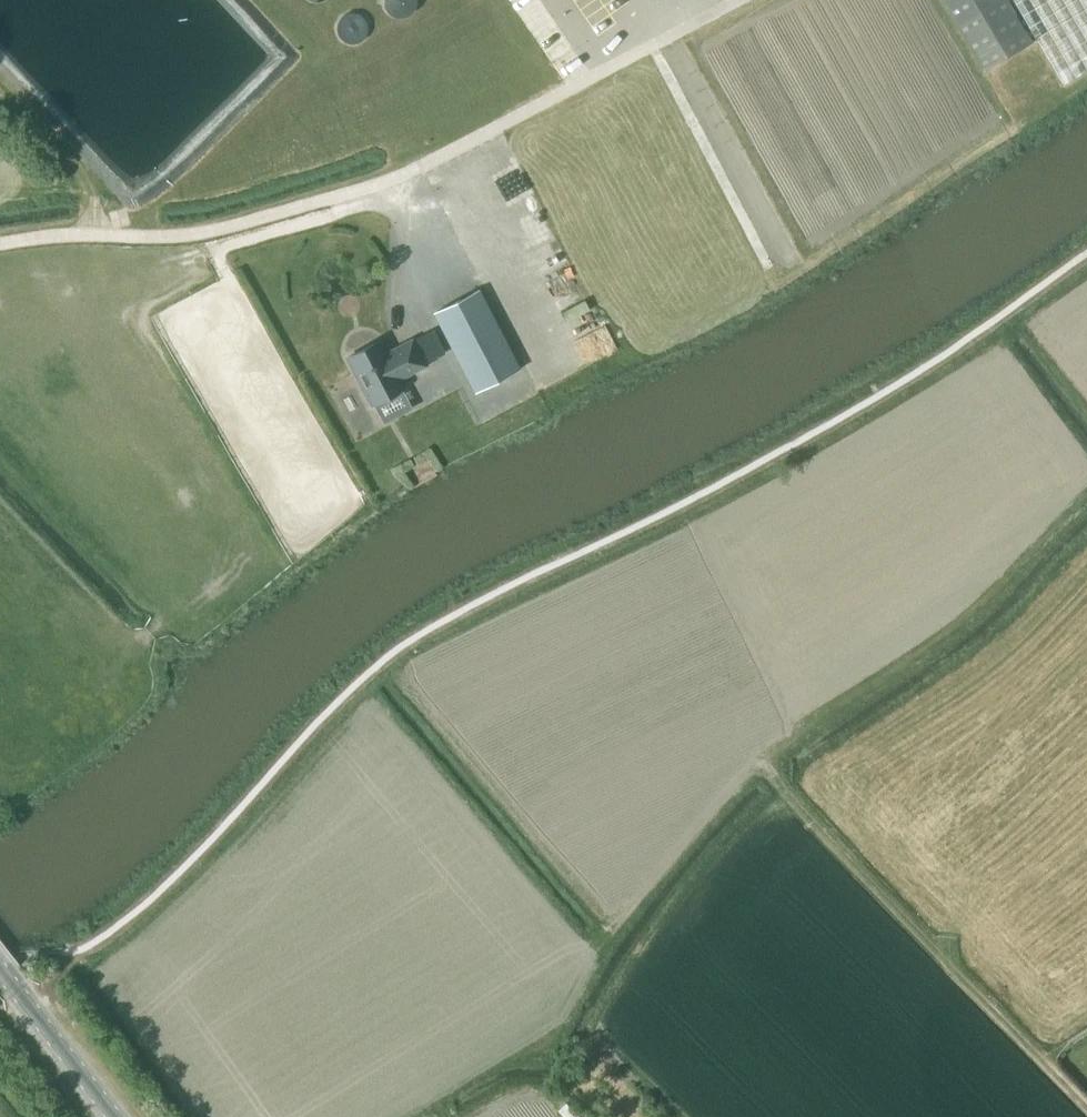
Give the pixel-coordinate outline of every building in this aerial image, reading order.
[(980,63),(984,71),(1035,41),(1011,0),(943,0),(980,63)] [(1063,85),(1086,71),(1086,0),(1013,0),(1063,85)] [(478,289),(437,310),(478,390),(520,369),(478,289)] [(399,379),(424,366),(411,340),(385,354),(379,341),(346,358),(371,405),(403,388),(399,379)]
